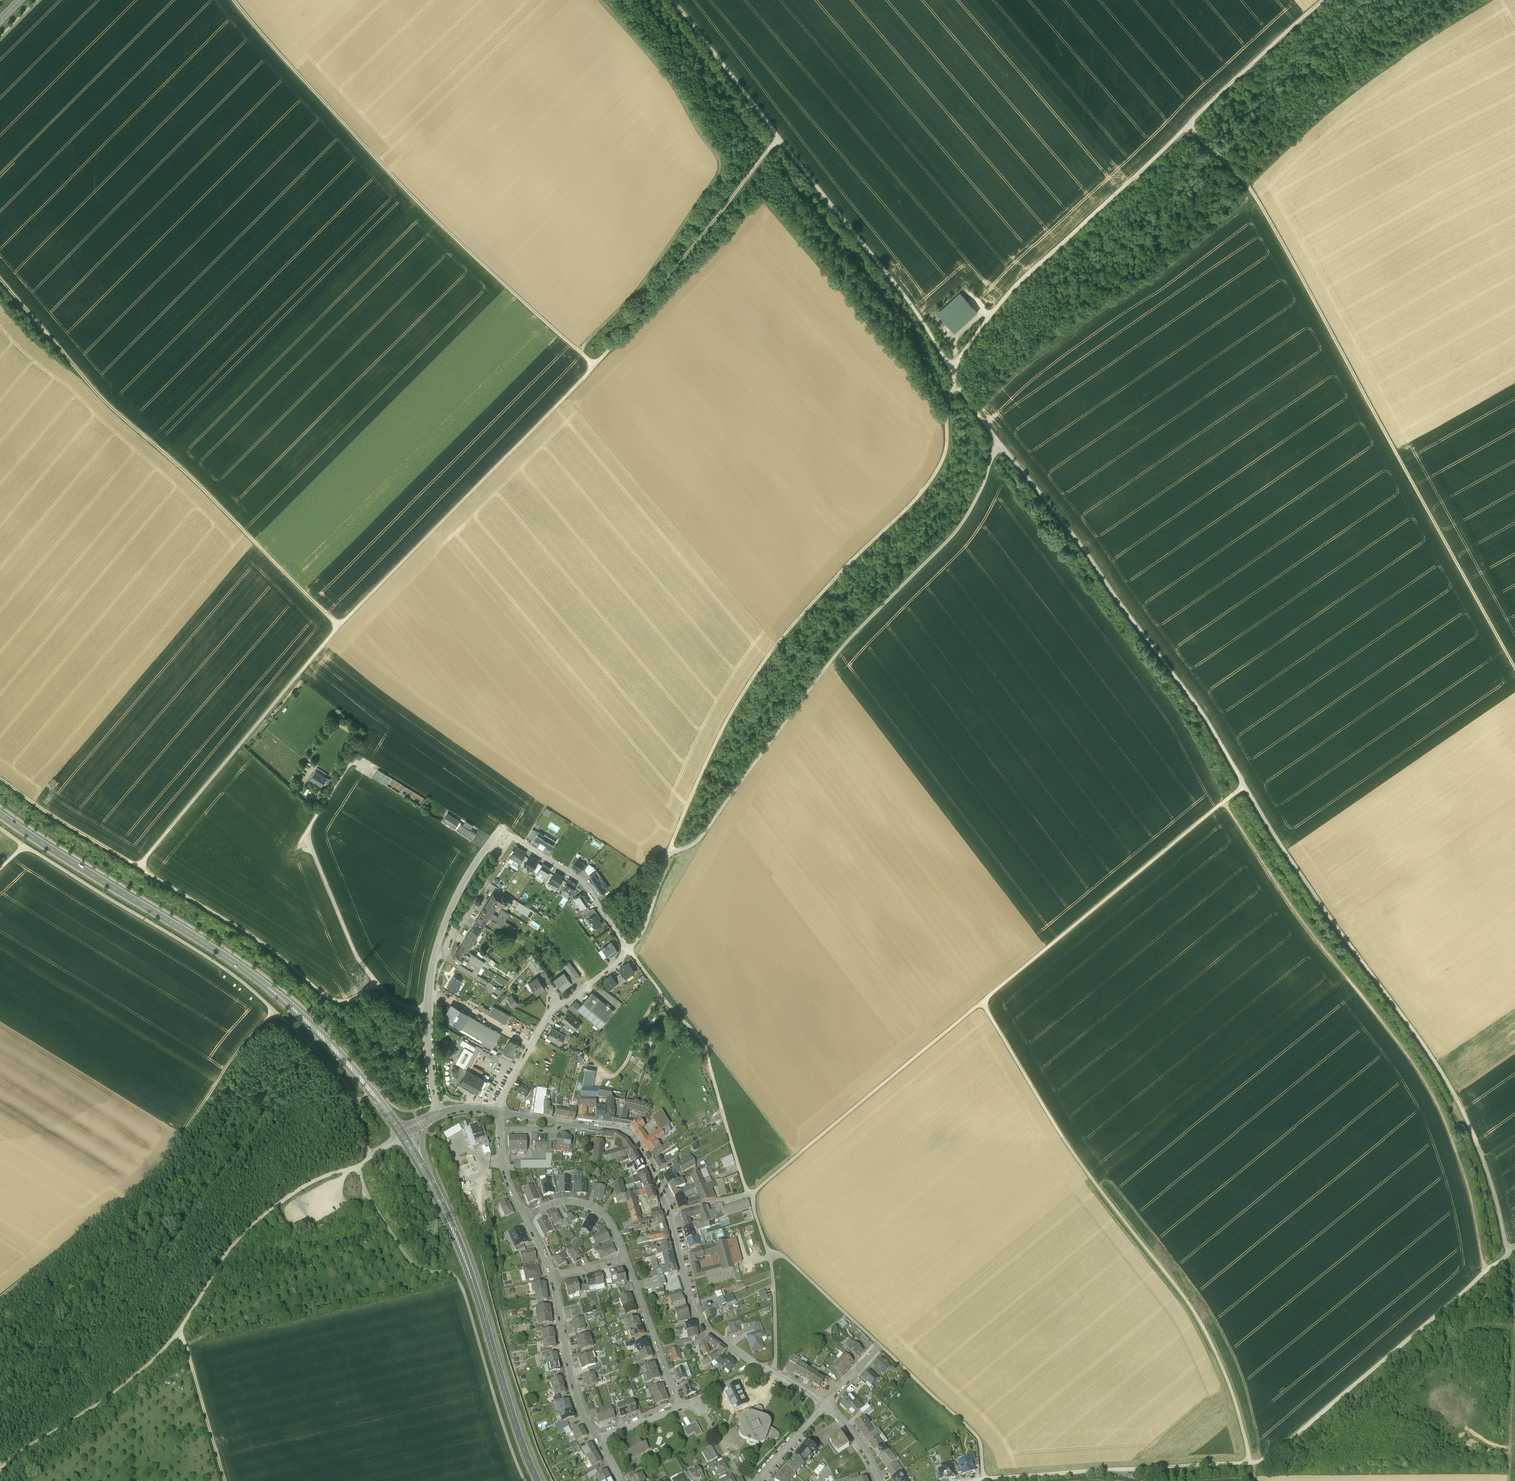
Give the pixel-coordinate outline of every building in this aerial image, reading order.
[(960,294),(938,314),(955,333),(977,313),(960,294)] [(428,800),(378,770),(373,777),(423,808),(428,800)] [(316,771),(310,778),(324,788),(330,781),(316,771)] [(309,791),(307,795),(319,802),(322,796),(319,794),(318,796),(309,791)] [(552,812),(546,809),(543,814),(549,817),(552,812)] [(443,821),(471,839),(475,833),(458,823),(460,821),(447,814),(443,821)] [(533,840),(538,832),(532,829),(527,836),(533,840)] [(545,837),(538,832),(533,840),(532,842),(549,852),(551,849),(554,844),(550,841),(552,839),(546,835),(545,837)] [(525,852),(516,847),(510,857),(519,862),(524,855),(525,852)] [(532,869),(537,862),(538,860),(530,855),(524,865),(531,870),(532,869)] [(585,863),(577,859),(573,865),(572,867),(580,871),(585,863)] [(550,868),(543,863),(542,865),(537,873),(537,874),(544,878),(550,868)] [(589,864),(585,869),(589,875),(596,870),(595,868),(589,864)] [(589,875),(588,876),(591,881),(590,882),(598,894),(608,888),(596,870),(589,875)] [(560,874),(556,871),(550,881),(553,883),(553,884),(557,886),(562,879),(563,877),(559,874),(560,874)] [(576,884),(568,879),(567,882),(562,889),(570,894),(576,884)] [(492,893),(488,900),(496,905),(498,902),(504,906),(506,903),(510,905),(511,902),(501,896),(500,897),(492,893)] [(581,894),(574,899),(576,901),(579,906),(581,909),(581,908),(586,905),(588,904),(586,902),(588,901),(583,894),(582,896),(581,894)] [(491,912),(496,905),(488,900),(480,912),(490,918),(492,920),(494,921),(496,917),(493,915),(494,914),(491,912)] [(534,911),(519,902),(515,908),(530,918),(534,911)] [(509,913),(502,908),(496,917),(494,921),(496,922),(512,932),(515,927),(504,920),(509,913)] [(590,910),(586,913),(589,917),(595,913),(592,909),(590,910)] [(490,918),(480,912),(476,920),(483,925),(487,919),(489,919),(490,918)] [(554,922),(556,916),(552,914),(551,916),(544,913),(543,917),(554,922)] [(594,928),(602,923),(595,913),(589,917),(586,919),(591,926),(592,925),(594,928)] [(483,925),(476,920),(471,928),(479,933),(481,930),(480,930),(483,925)] [(479,933),(471,928),(463,941),(470,945),(471,946),(479,933)] [(463,941),(457,950),(474,961),(476,962),(477,959),(476,958),(477,957),(475,956),(470,952),(469,955),(465,953),(470,945),(463,941)] [(605,947),(602,949),(602,950),(606,955),(608,954),(611,958),(618,952),(615,949),(615,948),(611,943),(608,945),(608,944),(604,947),(605,947)] [(474,961),(457,950),(453,957),(456,959),(456,960),(458,961),(458,960),(461,962),(464,958),(467,960),(465,964),(470,967),(474,961)] [(607,956),(606,955),(602,950),(598,952),(603,960),(607,956)] [(487,956),(483,953),(481,956),(482,957),(478,963),(487,969),(489,964),(484,961),(487,956)] [(534,957),(530,960),(537,970),(541,967),(534,957)] [(474,969),(478,972),(482,966),(478,963),(476,962),(474,961),(471,966),(475,968),(474,969)] [(571,976),(577,971),(569,962),(563,966),(571,976)] [(635,972),(629,963),(619,970),(622,973),(626,979),(635,972)] [(567,978),(571,983),(572,984),(581,977),(577,971),(571,976),(567,978)] [(549,986),(552,984),(544,973),(541,975),(549,986)] [(557,979),(556,978),(554,980),(561,990),(567,986),(571,983),(567,978),(564,973),(560,975),(561,976),(557,979)] [(627,980),(626,979),(622,973),(618,975),(623,982),(627,980)] [(623,982),(618,975),(613,979),(617,984),(618,986),(623,982)] [(447,986),(456,992),(459,988),(458,987),(461,982),(453,976),(447,986)] [(617,984),(613,979),(611,976),(603,982),(609,991),(613,988),(612,987),(617,984)] [(545,989),(537,977),(528,983),(536,995),(545,989)] [(612,1014),(589,994),(580,1005),(576,1009),(579,1012),(599,1029),(612,1014)] [(517,1004),(512,996),(507,999),(513,1007),(517,1004)] [(576,1009),(580,1005),(576,1002),(574,1004),(573,1003),(569,1008),(576,1014),(579,1012),(576,1009)] [(462,1028),(469,1015),(451,1005),(444,1018),(462,1028)] [(493,1006),(487,1013),(505,1023),(509,1015),(493,1006)] [(571,1027),(574,1030),(580,1023),(567,1012),(561,1020),(570,1028),(571,1027)] [(500,1033),(469,1015),(462,1028),(482,1040),(481,1042),(492,1048),(500,1033)] [(559,1032),(563,1034),(567,1036),(570,1032),(563,1026),(559,1032)] [(559,1032),(553,1028),(550,1034),(549,1033),(547,1037),(559,1044),(563,1038),(561,1037),(563,1034),(559,1032)] [(476,1047),(462,1039),(459,1044),(464,1047),(455,1063),(463,1067),(464,1068),(476,1047)] [(504,1051),(504,1052),(509,1055),(509,1054),(513,1056),(516,1050),(517,1050),(519,1047),(518,1047),(520,1044),(511,1039),(509,1042),(508,1041),(506,1046),(507,1046),(504,1051)] [(639,1057),(644,1045),(638,1043),(633,1055),(639,1057)] [(452,1045),(448,1048),(452,1054),(455,1054),(457,1053),(457,1050),(452,1045)] [(464,1068),(470,1071),(482,1048),(477,1045),(476,1047),(464,1068)] [(500,1060),(501,1057),(495,1054),(484,1048),(481,1053),(493,1060),(498,1063),(500,1060)] [(495,1054),(501,1057),(504,1052),(504,1051),(499,1048),(495,1054)] [(464,1068),(463,1067),(459,1076),(455,1074),(453,1075),(453,1076),(453,1078),(456,1080),(462,1084),(463,1082),(465,1084),(464,1085),(473,1091),(473,1092),(482,1097),(486,1089),(488,1090),(492,1082),(483,1077),(483,1078),(470,1071),(464,1068)] [(582,1090),(591,1090),(595,1070),(587,1068),(582,1090)] [(524,1087),(519,1084),(515,1091),(525,1097),(529,1091),(525,1089),(525,1087),(524,1087)] [(526,1084),(525,1087),(525,1089),(529,1091),(531,1092),(533,1088),(526,1084)] [(535,1114),(543,1116),(544,1103),(545,1098),(546,1090),(537,1089),(535,1114)] [(579,1112),(585,1113),(585,1117),(592,1118),(596,1118),(595,1107),(596,1099),(597,1098),(599,1091),(591,1090),(582,1090),(580,1099),(579,1107),(579,1112)] [(610,1100),(612,1092),(610,1092),(610,1091),(609,1091),(609,1092),(605,1091),(599,1090),(599,1091),(597,1098),(607,1099),(610,1100)] [(612,1100),(610,1100),(607,1099),(606,1108),(605,1115),(607,1115),(608,1111),(613,1112),(612,1108),(610,1108),(612,1100)] [(636,1112),(638,1115),(644,1116),(650,1109),(645,1106),(634,1102),(634,1104),(626,1102),(624,1108),(621,1115),(625,1116),(627,1109),(637,1111),(636,1112)] [(549,1103),(544,1103),(543,1116),(552,1117),(553,1110),(549,1110),(549,1103)] [(573,1110),(569,1109),(568,1111),(567,1119),(575,1120),(576,1115),(576,1110),(576,1109),(576,1108),(576,1107),(574,1107),(573,1110)] [(555,1117),(567,1119),(568,1111),(561,1110),(556,1109),(555,1117)] [(605,1115),(603,1123),(612,1124),(613,1112),(608,1111),(607,1115),(605,1115)] [(579,1112),(579,1115),(578,1120),(592,1122),(592,1118),(585,1117),(585,1113),(579,1112)] [(671,1130),(660,1113),(653,1118),(661,1131),(647,1140),(642,1133),(638,1137),(646,1148),(656,1141),(671,1130)] [(616,1124),(627,1126),(628,1122),(624,1121),(625,1116),(621,1115),(619,1120),(616,1120),(616,1125),(616,1124)] [(635,1123),(630,1127),(636,1134),(640,1130),(644,1127),(640,1121),(640,1120),(638,1121),(635,1123)] [(477,1123),(469,1126),(477,1148),(489,1144),(483,1128),(479,1128),(477,1123)] [(617,1141),(621,1136),(617,1133),(600,1131),(600,1137),(615,1139),(617,1141)] [(563,1136),(557,1136),(557,1142),(556,1148),(563,1149),(565,1135),(563,1135),(563,1136)] [(566,1136),(565,1135),(563,1149),(569,1150),(570,1144),(571,1137),(566,1137),(566,1136)] [(509,1151),(518,1151),(517,1137),(508,1137),(509,1151)] [(527,1151),(526,1137),(517,1137),(518,1151),(527,1151)] [(630,1156),(636,1153),(627,1140),(621,1144),(625,1149),(629,1155),(630,1156)] [(600,1141),(595,1141),(593,1164),(601,1165),(603,1143),(600,1141)] [(646,1148),(650,1154),(660,1148),(656,1141),(646,1148)] [(528,1161),(515,1161),(515,1170),(551,1169),(553,1151),(554,1142),(550,1142),(549,1150),(546,1150),(546,1160),(528,1161)] [(691,1146),(694,1152),(700,1149),(696,1143),(691,1146)] [(660,1148),(650,1154),(652,1158),(656,1156),(667,1149),(666,1148),(665,1145),(660,1148)] [(668,1163),(671,1161),(672,1160),(671,1158),(675,1156),(674,1155),(678,1152),(675,1146),(671,1149),(672,1152),(669,1154),(670,1155),(665,1158),(668,1163)] [(629,1155),(625,1149),(603,1155),(606,1164),(629,1155)] [(671,1161),(675,1169),(691,1160),(689,1157),(681,1161),(681,1160),(678,1162),(677,1161),(675,1157),(675,1156),(671,1158),(672,1160),(671,1161)] [(658,1158),(654,1161),(659,1169),(665,1165),(660,1157),(658,1158)] [(721,1160),(724,1167),(729,1165),(726,1157),(721,1160)] [(624,1161),(622,1158),(607,1164),(609,1167),(611,1167),(611,1166),(624,1162),(624,1161)] [(638,1170),(644,1167),(641,1159),(640,1159),(633,1163),(634,1165),(636,1165),(638,1170)] [(675,1169),(672,1171),(674,1175),(681,1171),(681,1172),(695,1164),(693,1159),(691,1160),(675,1169)] [(705,1168),(707,1173),(715,1168),(713,1164),(705,1168)] [(641,1181),(649,1177),(646,1170),(634,1176),(636,1180),(637,1183),(641,1181)] [(663,1176),(666,1182),(675,1177),(674,1175),(672,1171),(667,1174),(663,1176)] [(691,1176),(694,1184),(696,1189),(704,1186),(699,1173),(695,1174),(691,1176)] [(570,1177),(559,1177),(559,1183),(559,1187),(560,1187),(560,1192),(570,1192),(570,1182),(570,1177)] [(682,1179),(677,1180),(668,1185),(672,1192),(676,1190),(685,1185),(682,1179)] [(722,1179),(715,1182),(717,1187),(724,1185),(722,1179)] [(551,1180),(540,1182),(544,1196),(554,1194),(552,1187),(551,1180)] [(586,1182),(578,1181),(578,1183),(578,1189),(576,1189),(576,1193),(586,1194),(586,1182)] [(623,1187),(622,1181),(612,1185),(616,1198),(625,1195),(626,1195),(623,1187)] [(644,1190),(646,1190),(653,1188),(650,1181),(643,1185),(642,1186),(644,1190)] [(634,1184),(623,1187),(626,1195),(636,1192),(634,1184)] [(686,1188),(678,1193),(674,1195),(675,1198),(682,1195),(688,1193),(696,1189),(694,1184),(686,1189),(686,1188)] [(715,1199),(711,1190),(709,1184),(704,1186),(696,1189),(688,1193),(689,1196),(693,1194),(692,1193),(697,1192),(700,1199),(688,1202),(689,1207),(712,1200),(715,1199)] [(605,1187),(596,1185),(595,1191),(593,1199),(601,1201),(605,1187)] [(727,1193),(724,1185),(717,1187),(720,1195),(727,1193)] [(532,1186),(523,1189),(528,1203),(538,1199),(532,1186)] [(657,1199),(653,1188),(646,1190),(647,1194),(649,1201),(657,1199)] [(640,1221),(639,1217),(634,1197),(643,1195),(643,1194),(647,1194),(646,1190),(644,1190),(636,1192),(626,1195),(625,1195),(634,1228),(639,1227),(638,1222),(640,1221)] [(684,1199),(676,1201),(679,1210),(687,1208),(684,1199)] [(751,1208),(748,1200),(747,1200),(724,1208),(724,1209),(725,1209),(727,1216),(751,1208)] [(506,1205),(501,1208),(506,1216),(513,1212),(510,1204),(506,1205)] [(704,1207),(690,1211),(692,1218),(700,1215),(702,1221),(690,1224),(691,1228),(695,1226),(703,1224),(710,1221),(707,1214),(704,1207)] [(575,1209),(565,1214),(568,1218),(570,1223),(570,1222),(577,1219),(575,1214),(577,1213),(575,1209)] [(720,1218),(727,1216),(725,1209),(724,1209),(717,1211),(720,1218)] [(707,1214),(710,1221),(720,1218),(717,1211),(717,1210),(716,1211),(707,1214)] [(557,1211),(550,1215),(555,1224),(562,1220),(557,1211)] [(690,1211),(680,1214),(683,1222),(689,1220),(689,1219),(692,1218),(690,1211)] [(658,1223),(664,1221),(661,1213),(652,1215),(653,1219),(655,1224),(658,1223)] [(597,1221),(589,1217),(582,1229),(589,1233),(597,1221)] [(545,1218),(537,1222),(544,1236),(552,1231),(549,1226),(545,1218)] [(647,1226),(646,1220),(644,1221),(640,1221),(638,1222),(639,1227),(640,1230),(647,1229),(647,1226)] [(691,1228),(685,1229),(684,1229),(685,1235),(693,1233),(692,1230),(694,1230),(696,1229),(695,1226),(691,1228)] [(520,1227),(507,1234),(510,1238),(511,1237),(516,1247),(516,1248),(523,1245),(527,1243),(520,1227)] [(595,1244),(596,1245),(599,1244),(609,1239),(605,1231),(600,1233),(598,1234),(599,1235),(593,1238),(595,1244)] [(669,1237),(667,1231),(661,1233),(658,1233),(654,1234),(655,1240),(658,1239),(664,1238),(669,1237)] [(655,1240),(654,1234),(653,1235),(649,1236),(642,1238),(637,1239),(638,1244),(655,1240)] [(696,1237),(694,1237),(687,1239),(688,1244),(689,1249),(698,1246),(700,1246),(700,1245),(699,1245),(696,1237)] [(726,1242),(731,1264),(736,1263),(742,1261),(736,1239),(726,1242)] [(699,1251),(701,1250),(715,1245),(714,1241),(700,1246),(698,1246),(699,1251)] [(715,1245),(701,1250),(703,1257),(717,1253),(721,1267),(699,1273),(698,1270),(693,1271),(695,1280),(706,1276),(708,1285),(735,1277),(736,1283),(741,1280),(736,1263),(731,1264),(726,1242),(715,1245)] [(663,1254),(672,1252),(670,1243),(664,1245),(661,1245),(662,1250),(663,1254)] [(602,1249),(597,1251),(599,1255),(600,1254),(603,1259),(616,1252),(612,1244),(602,1249)] [(575,1246),(567,1251),(569,1254),(574,1263),(583,1259),(576,1246),(575,1246)] [(526,1252),(520,1254),(522,1261),(531,1259),(532,1262),(536,1261),(535,1255),(536,1255),(535,1254),(534,1250),(526,1252)] [(689,1254),(691,1263),(696,1262),(695,1260),(703,1257),(701,1250),(699,1251),(689,1254)] [(666,1268),(676,1265),(672,1252),(663,1254),(662,1254),(665,1265),(666,1268)] [(561,1254),(553,1258),(558,1267),(566,1262),(565,1260),(562,1255),(561,1254)] [(669,1275),(677,1272),(676,1265),(666,1268),(663,1269),(661,1269),(662,1274),(668,1273),(669,1275)] [(538,1266),(523,1270),(526,1281),(533,1279),(539,1277),(541,1277),(538,1266)] [(615,1271),(618,1283),(618,1285),(626,1283),(625,1277),(625,1276),(624,1276),(623,1269),(615,1271)] [(662,1274),(661,1269),(659,1270),(654,1271),(652,1271),(654,1279),(659,1277),(663,1276),(662,1274)] [(615,1271),(609,1272),(610,1279),(612,1285),(618,1283),(615,1271)] [(601,1274),(594,1276),(596,1287),(604,1285),(603,1279),(601,1274)] [(587,1278),(586,1278),(588,1285),(589,1289),(596,1287),(594,1276),(591,1277),(590,1276),(588,1277),(587,1278)] [(654,1279),(652,1279),(654,1287),(648,1288),(650,1297),(656,1295),(656,1292),(663,1290),(662,1286),(666,1285),(663,1276),(659,1277),(654,1279)] [(576,1280),(565,1283),(568,1297),(573,1296),(573,1293),(579,1292),(579,1291),(578,1287),(576,1280)] [(536,1293),(547,1292),(546,1284),(539,1285),(539,1284),(532,1285),(533,1294),(536,1293)] [(758,1293),(761,1298),(767,1296),(765,1290),(758,1293)] [(548,1301),(547,1292),(536,1293),(537,1302),(538,1302),(548,1301)] [(724,1300),(726,1305),(727,1304),(735,1301),(732,1293),(722,1297),(724,1300)] [(620,1299),(623,1308),(633,1304),(630,1296),(626,1297),(620,1299)] [(675,1310),(685,1306),(682,1297),(680,1298),(673,1300),(672,1300),(675,1309),(675,1310)] [(701,1309),(703,1314),(704,1314),(724,1306),(726,1305),(724,1300),(714,1305),(714,1306),(710,1308),(709,1305),(701,1309)] [(633,1304),(623,1308),(626,1316),(632,1314),(636,1313),(635,1309),(633,1304)] [(539,1308),(536,1308),(536,1309),(537,1317),(551,1315),(550,1306),(539,1308)] [(685,1306),(675,1310),(676,1315),(678,1314),(679,1319),(686,1317),(689,1316),(686,1306),(685,1306)] [(724,1306),(704,1314),(707,1321),(715,1317),(713,1313),(717,1311),(718,1312),(725,1309),(724,1306)] [(572,1318),(577,1316),(583,1315),(581,1308),(570,1311),(572,1318)] [(594,1312),(583,1315),(584,1318),(585,1321),(596,1319),(594,1312)] [(551,1315),(537,1317),(538,1326),(541,1326),(552,1324),(551,1315)] [(578,1320),(572,1321),(575,1331),(585,1329),(582,1319),(578,1320)] [(628,1331),(640,1327),(637,1319),(628,1322),(624,1323),(624,1324),(625,1327),(626,1327),(628,1331)] [(730,1328),(729,1329),(731,1335),(740,1332),(738,1326),(743,1325),(741,1319),(728,1323),(730,1328)] [(754,1330),(761,1327),(759,1321),(751,1324),(754,1330)] [(628,1331),(626,1332),(628,1336),(627,1337),(628,1340),(629,1341),(632,1339),(644,1335),(641,1327),(640,1327),(628,1331)] [(544,1332),(543,1332),(544,1341),(554,1339),(553,1330),(544,1332)] [(687,1331),(688,1339),(688,1340),(691,1339),(693,1339),(693,1338),(698,1337),(697,1330),(687,1331)] [(747,1336),(753,1353),(764,1349),(762,1344),(761,1345),(758,1338),(765,1336),(763,1330),(755,1333),(747,1336)] [(857,1337),(865,1345),(866,1344),(868,1341),(860,1333),(857,1337)] [(589,1335),(575,1339),(579,1351),(593,1347),(589,1335)] [(717,1343),(709,1337),(702,1341),(707,1345),(708,1342),(714,1347),(717,1343)] [(554,1339),(544,1341),(542,1341),(544,1349),(544,1350),(549,1349),(555,1348),(554,1339)] [(863,1351),(851,1340),(848,1343),(847,1342),(843,1346),(842,1347),(846,1351),(848,1348),(849,1349),(854,1353),(857,1356),(863,1351)] [(639,1353),(649,1349),(646,1341),(634,1345),(633,1345),(633,1346),(635,1350),(638,1351),(638,1353),(639,1353)] [(726,1349),(720,1345),(718,1349),(713,1355),(709,1358),(701,1362),(703,1367),(706,1365),(707,1365),(715,1361),(721,1356),(722,1355),(726,1349)] [(649,1349),(639,1353),(641,1361),(642,1361),(644,1360),(652,1357),(649,1349)] [(670,1352),(669,1355),(672,1363),(680,1359),(679,1356),(680,1354),(678,1350),(671,1352),(670,1352)] [(551,1355),(546,1356),(546,1357),(548,1365),(558,1363),(556,1354),(551,1355)] [(591,1354),(578,1358),(582,1370),(595,1365),(591,1354)] [(844,1355),(839,1360),(848,1367),(853,1362),(846,1355),(845,1354),(844,1355)] [(727,1359),(722,1355),(721,1356),(715,1361),(721,1366),(722,1365),(727,1359)] [(800,1363),(802,1360),(794,1355),(789,1358),(788,1361),(798,1366),(800,1363)] [(733,1361),(728,1357),(727,1359),(722,1365),(730,1372),(736,1364),(736,1362),(734,1361),(733,1361)] [(809,1360),(803,1358),(802,1360),(800,1363),(805,1366),(809,1360)] [(884,1362),(881,1359),(875,1366),(876,1367),(882,1372),(883,1374),(889,1367),(887,1364),(888,1363),(885,1360),(884,1362)] [(842,1374),(848,1367),(839,1360),(834,1366),(833,1366),(838,1371),(842,1374)] [(560,1370),(558,1363),(548,1365),(549,1372),(549,1373),(554,1372),(560,1370)] [(647,1375),(657,1371),(654,1363),(647,1366),(644,1367),(647,1375)] [(794,1372),(804,1378),(810,1369),(805,1366),(800,1363),(798,1366),(794,1372)] [(804,1378),(812,1383),(817,1375),(815,1373),(817,1369),(812,1366),(810,1369),(804,1378)] [(834,1375),(838,1371),(833,1366),(834,1366),(833,1366),(830,1366),(827,1369),(834,1375)] [(882,1372),(876,1367),(873,1369),(880,1375),(882,1372)] [(676,1371),(674,1372),(678,1381),(687,1378),(684,1368),(683,1369),(676,1371)] [(647,1375),(646,1375),(647,1379),(644,1380),(646,1384),(652,1382),(660,1379),(657,1371),(647,1375)] [(878,1379),(870,1371),(864,1378),(872,1385),(878,1379)] [(590,1374),(583,1376),(584,1380),(583,1381),(584,1384),(585,1383),(587,1387),(593,1385),(597,1384),(593,1373),(590,1374)] [(822,1378),(817,1375),(812,1383),(820,1387),(824,1380),(825,1379),(822,1378)] [(554,1380),(550,1381),(553,1389),(563,1386),(561,1377),(554,1380)] [(692,1383),(682,1388),(687,1396),(696,1392),(694,1389),(696,1388),(695,1385),(693,1386),(692,1383)] [(737,1384),(724,1390),(729,1400),(730,1400),(732,1403),(730,1404),(733,1410),(747,1404),(744,1397),(743,1397),(740,1391),(741,1391),(737,1384)] [(655,1397),(665,1393),(662,1385),(649,1390),(652,1398),(655,1397)] [(847,1390),(851,1394),(856,1389),(852,1385),(847,1390)] [(565,1393),(563,1386),(553,1389),(555,1396),(565,1393)] [(665,1393),(655,1397),(657,1404),(659,1404),(666,1401),(668,1400),(665,1393)] [(847,1411),(857,1402),(850,1395),(846,1398),(846,1399),(841,1404),(847,1411)] [(562,1402),(557,1404),(557,1405),(560,1413),(571,1410),(568,1400),(562,1402)] [(625,1404),(628,1414),(632,1413),(632,1414),(636,1412),(634,1407),(633,1403),(629,1404),(628,1402),(625,1403),(625,1404)] [(857,1402),(847,1411),(853,1417),(860,1411),(863,1409),(863,1408),(857,1402)] [(625,1404),(617,1407),(621,1418),(625,1416),(625,1415),(628,1414),(625,1404)] [(860,1411),(862,1414),(871,1407),(868,1404),(863,1408),(863,1409),(860,1411)] [(743,1441),(746,1441),(746,1442),(747,1443),(748,1443),(749,1444),(751,1445),(756,1444),(757,1445),(760,1445),(763,1444),(764,1442),(766,1439),(767,1441),(768,1442),(771,1441),(777,1440),(779,1438),(779,1436),(779,1434),(778,1433),(770,1428),(770,1425),(770,1423),(769,1421),(767,1419),(762,1417),(762,1411),(762,1408),(760,1407),(759,1407),(757,1407),(750,1413),(747,1414),(745,1415),(744,1416),(742,1419),(740,1422),(739,1424),(739,1425),(740,1427),(738,1432),(738,1435),(739,1437),(741,1439),(743,1441)] [(859,1416),(862,1419),(865,1417),(873,1410),(871,1407),(862,1414),(859,1416)] [(603,1409),(595,1412),(598,1423),(607,1421),(604,1411),(603,1409)] [(604,1411),(607,1421),(614,1418),(612,1411),(611,1409),(604,1411)] [(574,1418),(571,1410),(560,1413),(559,1414),(562,1421),(562,1422),(566,1421),(574,1418)] [(855,1424),(860,1431),(868,1425),(870,1424),(865,1417),(862,1419),(855,1424)] [(562,1422),(562,1421),(555,1425),(558,1432),(563,1429),(568,1427),(566,1421),(562,1422)] [(696,1422),(683,1429),(687,1437),(694,1433),(696,1437),(702,1433),(696,1422)] [(873,1432),(868,1425),(860,1431),(866,1438),(871,1434),(872,1434),(874,1432),(873,1432)] [(571,1432),(568,1427),(563,1429),(566,1435),(571,1432)] [(582,1427),(572,1432),(577,1442),(587,1437),(582,1427)] [(871,1434),(873,1437),(878,1433),(881,1431),(878,1428),(873,1432),(874,1432),(872,1434),(871,1434)] [(881,1431),(878,1433),(881,1436),(878,1438),(882,1444),(888,1440),(881,1431)] [(841,1433),(829,1441),(838,1453),(849,1446),(841,1433)] [(642,1444),(638,1436),(622,1445),(627,1453),(623,1454),(627,1461),(649,1448),(645,1442),(642,1444)] [(815,1438),(809,1442),(818,1449),(818,1450),(823,1447),(820,1442),(819,1443),(817,1440),(817,1441),(815,1438)] [(869,1444),(874,1450),(882,1444),(878,1438),(877,1438),(875,1439),(869,1444)] [(796,1457),(805,1464),(818,1449),(809,1442),(809,1441),(796,1457)] [(587,1459),(588,1458),(596,1454),(591,1444),(582,1449),(587,1459)] [(874,1450),(880,1457),(888,1451),(882,1444),(874,1450)] [(577,1445),(571,1447),(574,1454),(580,1450),(577,1445)] [(711,1447),(702,1452),(707,1462),(717,1457),(711,1447)] [(899,1459),(892,1448),(889,1450),(897,1461),(899,1459)] [(889,1450),(888,1451),(880,1457),(885,1464),(887,1463),(894,1457),(889,1450)] [(601,1463),(596,1454),(588,1458),(593,1467),(594,1466),(601,1463)] [(971,1458),(965,1460),(969,1473),(975,1471),(974,1467),(972,1461),(975,1460),(974,1456),(970,1457),(971,1458)] [(796,1457),(787,1468),(795,1475),(805,1464),(796,1457)] [(902,1468),(894,1457),(887,1463),(894,1473),(895,1472),(902,1468)] [(962,1475),(969,1473),(965,1460),(958,1462),(959,1465),(961,1472),(962,1475)] [(716,1465),(712,1467),(712,1468),(716,1476),(728,1470),(723,1461),(716,1465)] [(814,1471),(818,1475),(826,1466),(822,1462),(814,1471)] [(952,1463),(952,1462),(942,1465),(943,1468),(938,1470),(939,1471),(941,1479),(942,1478),(948,1477),(952,1476),(953,1477),(955,1477),(956,1475),(954,1469),(952,1463)] [(698,1466),(688,1471),(689,1472),(692,1478),(698,1480),(700,1479),(700,1478),(704,1477),(698,1466)] [(795,1475),(787,1468),(775,1480),(791,1480),(793,1479),(792,1478),(795,1475)] [(599,1480),(605,1480),(610,1478),(605,1470),(595,1476),(597,1480),(598,1480),(599,1480)] [(632,1479),(636,1477),(633,1471),(627,1474),(630,1480),(632,1479)] [(1139,1471),(1121,1472),(1121,1480),(1139,1479),(1139,1471)] [(893,1480),(904,1480),(905,1480),(901,1473),(897,1475),(892,1478),(893,1480)]
